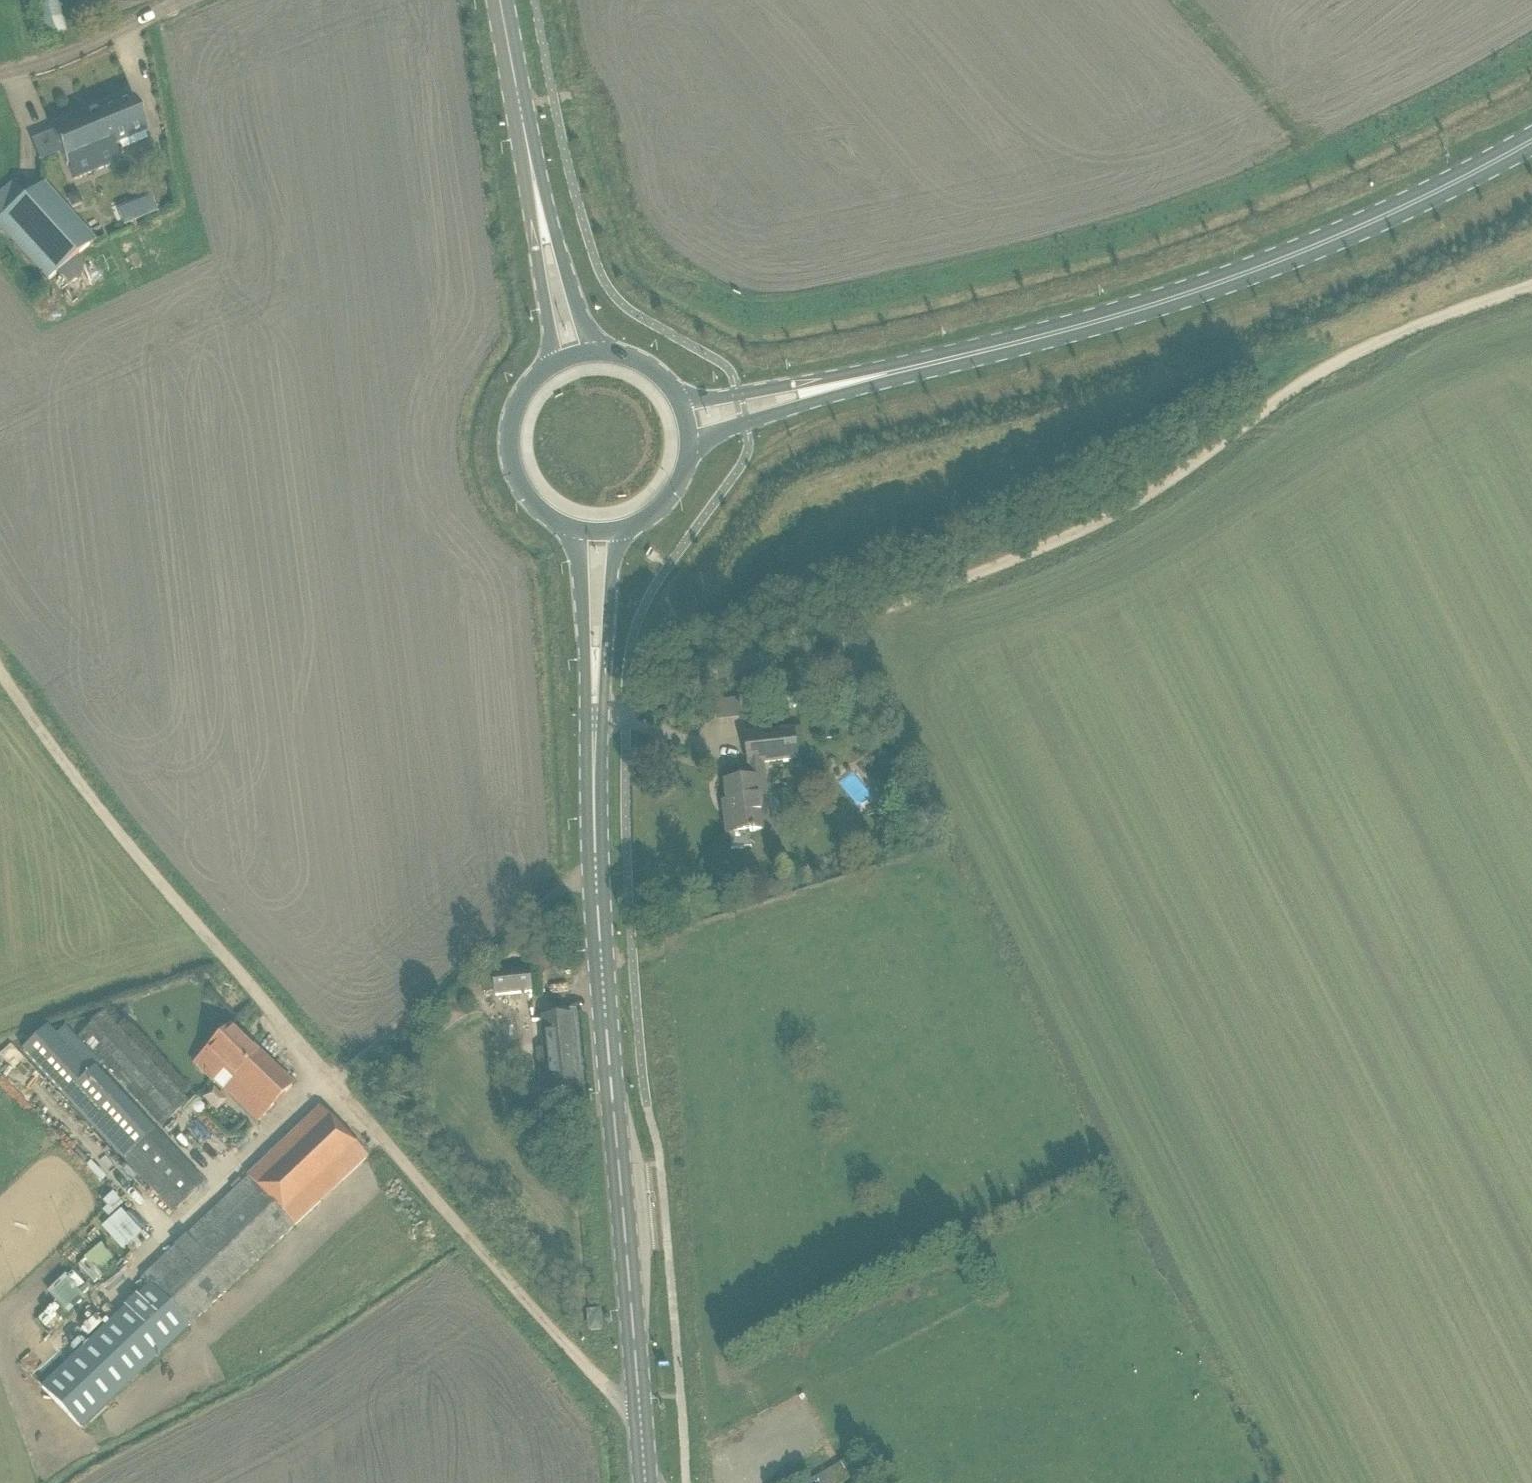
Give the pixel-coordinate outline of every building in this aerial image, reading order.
[(56,1),(36,7),(45,37),(64,32),(56,1)] [(134,98),(52,132),(66,165),(67,165),(74,180),(121,160),(114,145),(148,131),(134,98)] [(0,218),(0,227),(47,279),(56,272),(67,285),(87,270),(76,256),(94,241),(43,184),(26,197),(14,182),(0,193),(0,216),(1,217),(0,218)] [(65,290),(72,299),(98,279),(92,270),(65,290)] [(753,780),(746,781),(726,783),(730,816),(726,817),(728,835),(771,830),(764,763),(797,759),(794,729),(746,735),(749,765),(751,764),(753,780)] [(496,996),(531,992),(529,968),(493,972),(496,996)] [(105,1013),(77,1039),(160,1128),(177,1112),(187,1102),(105,1013)] [(536,1051),(540,1094),(579,1090),(571,1016),(541,1019),(544,1050),(536,1051)] [(216,1041),(195,1062),(213,1078),(222,1069),(235,1083),(227,1092),(257,1122),(267,1112),(277,1101),(291,1086),(230,1026),(216,1041)] [(20,1052),(172,1213),(202,1184),(152,1132),(149,1134),(47,1027),(20,1052)] [(319,1109),(305,1123),(141,1278),(148,1285),(41,1387),(80,1429),(366,1158),(319,1109)] [(122,1251),(140,1234),(121,1211),(101,1228),(122,1251)] [(115,1264),(99,1244),(94,1248),(83,1258),(84,1260),(78,1265),(92,1283),(115,1264)] [(67,1316),(86,1298),(64,1275),(46,1292),(67,1316)] [(599,1313),(589,1313),(591,1330),(601,1329),(599,1313)] [(815,1482),(841,1482),(849,1476),(841,1463),(813,1481),(815,1482)]
